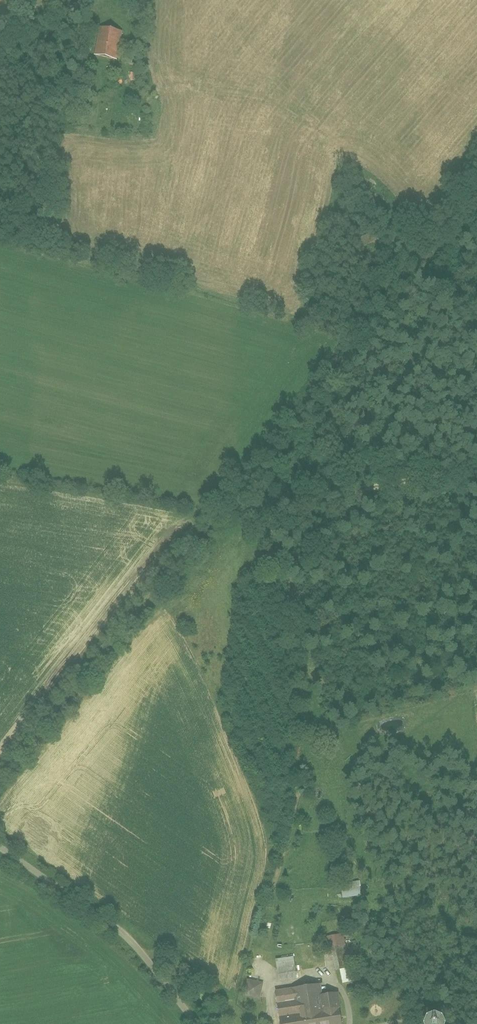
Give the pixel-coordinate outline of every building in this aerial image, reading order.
[(99,28),(94,56),(117,60),(122,31),(99,28)] [(331,940),(339,987),(355,985),(347,937),(331,940)] [(278,973),(280,986),(297,983),(295,970),(278,973)] [(248,984),(246,998),(260,1001),(262,986),(248,984)] [(337,995),(321,997),(319,987),(276,994),(281,1023),(342,1023),(337,995)]
